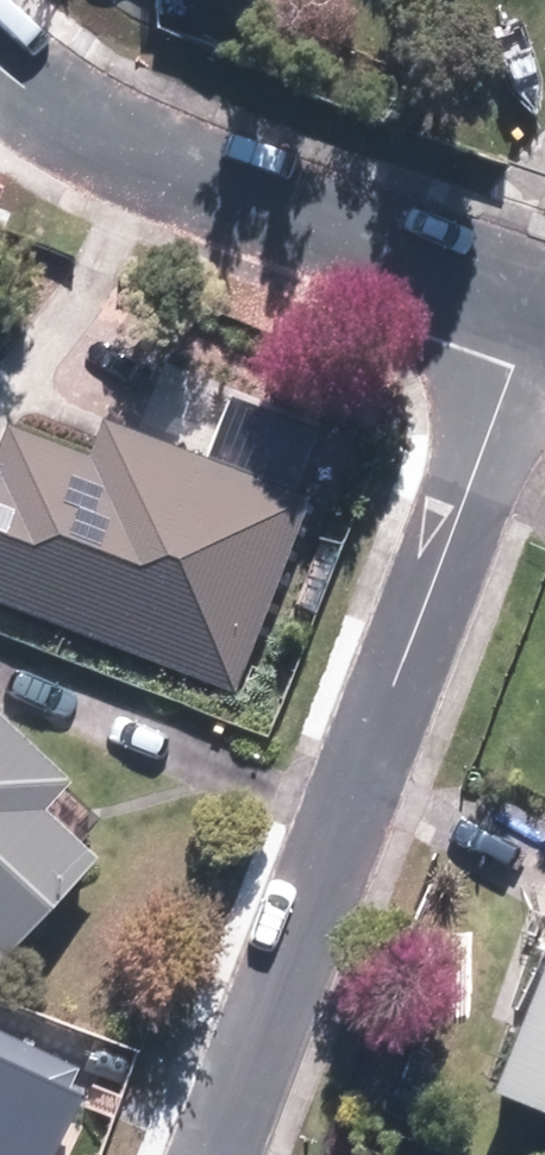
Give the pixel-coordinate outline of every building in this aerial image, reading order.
[(227,702),(303,505),(93,425),(78,464),(0,434),(0,616),(227,702)] [(88,865),(73,851),(94,827),(0,742),(0,961),(88,865)] [(471,1111),(544,1138),(544,913),(471,1111)] [(81,1097),(69,1091),(79,1069),(0,1031),(0,1154),(53,1154),(81,1097)]
